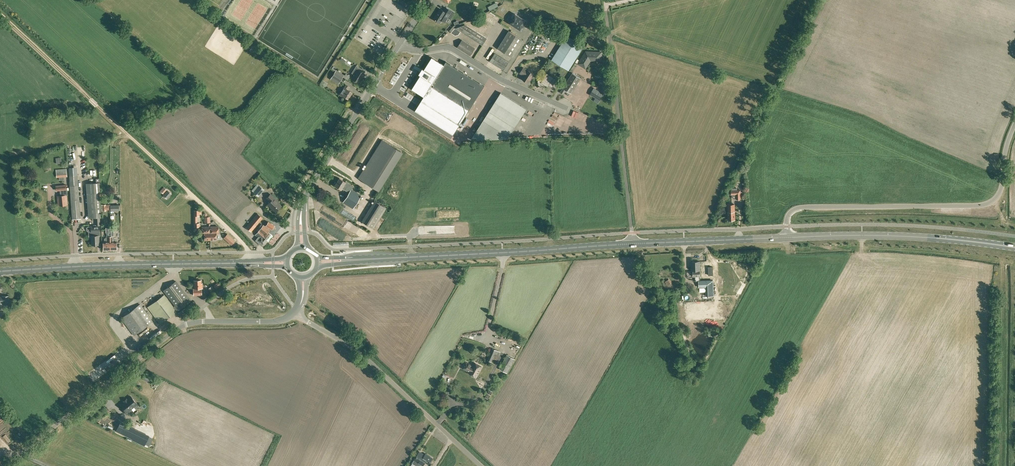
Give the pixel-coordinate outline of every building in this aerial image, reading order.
[(453,12),(447,8),(445,12),(440,9),(434,19),(440,23),(442,20),(445,22),(449,15),(451,16),(453,12)] [(523,28),(527,22),(526,21),(527,20),(515,13),(514,14),(513,14),(511,17),(511,18),(512,18),(509,23),(520,30),(522,27),(523,28)] [(487,38),(465,24),(455,28),(451,32),(455,35),(459,35),(461,31),(483,45),(487,38)] [(512,57),(523,40),(509,30),(498,48),(512,57)] [(569,70),(584,46),(567,35),(551,59),(569,70)] [(470,55),(475,48),(462,40),(457,47),(470,55)] [(601,61),(602,52),(586,52),(578,64),(586,68),(591,61),(601,61)] [(504,70),(509,62),(495,53),(489,61),(504,70)] [(444,64),(432,57),(412,88),(424,96),(421,101),(459,125),(484,86),(446,62),(444,64)] [(358,82),(364,73),(360,71),(361,68),(356,65),(351,73),(354,75),(352,79),(354,80),(354,81),(355,81),(355,82),(356,82),(356,81),(358,82)] [(527,70),(523,67),(520,72),(524,75),(522,78),(528,82),(534,74),(527,69),(527,70)] [(335,71),(331,77),(340,82),(343,77),(338,73),(335,71)] [(538,82),(538,83),(538,84),(539,84),(539,85),(540,85),(541,85),(542,85),(543,85),(543,84),(548,87),(549,85),(552,87),(557,79),(547,73),(542,80),(541,79),(540,79),(539,80),(538,81),(538,82)] [(571,93),(581,78),(572,73),(563,88),(562,88),(560,92),(564,95),(566,90),(571,93)] [(348,99),(352,92),(347,88),(348,86),(346,84),(344,87),(343,88),(342,90),(339,94),(340,94),(340,95),(342,96),(348,99)] [(595,98),(599,100),(604,94),(594,87),(590,94),(595,98)] [(471,139),(508,138),(527,109),(501,92),(471,139)] [(578,111),(576,117),(584,119),(586,113),(578,111)] [(556,125),(561,115),(556,112),(551,123),(556,125)] [(560,123),(572,128),(574,122),(562,117),(560,123)] [(358,178),(377,189),(406,142),(387,131),(382,140),(358,178)] [(66,168),(56,169),(56,178),(67,177),(66,168)] [(72,219),(81,219),(78,184),(78,175),(69,175),(70,185),(72,219)] [(100,202),(99,193),(100,193),(99,178),(96,178),(96,182),(86,183),(87,193),(87,203),(88,203),(89,218),(101,217),(100,202)] [(345,182),(339,178),(335,185),(341,189),(342,188),(349,192),(343,202),(353,209),(361,195),(351,189),(353,186),(346,181),(345,182)] [(67,195),(66,184),(55,185),(56,191),(60,190),(60,195),(57,196),(58,205),(68,204),(67,195)] [(259,186),(257,184),(251,190),(253,192),(258,197),(264,189),(259,185),(259,186)] [(167,199),(171,194),(167,190),(163,195),(167,199)] [(741,199),(740,190),(731,190),(731,195),(736,195),(736,199),(741,199)] [(275,212),(281,206),(277,202),(278,201),(270,194),(266,198),(270,201),(267,204),(275,212)] [(374,229),(387,208),(374,200),(361,221),(374,229)] [(735,212),(735,204),(727,204),(728,220),(735,219),(735,212)] [(354,220),(357,215),(343,207),(340,211),(354,220)] [(251,232),(263,218),(257,213),(245,227),(251,232)] [(91,236),(99,235),(100,235),(100,226),(96,226),(96,225),(93,225),(93,226),(87,226),(86,227),(87,231),(89,231),(89,236),(91,236)] [(210,231),(210,239),(212,239),(212,240),(216,240),(216,239),(216,233),(218,233),(218,225),(210,226),(211,231),(210,231)] [(258,231),(255,235),(258,237),(255,240),(261,246),(263,244),(266,240),(268,241),(273,236),(271,234),(268,232),(269,230),(263,225),(261,228),(260,227),(257,230),(258,231)] [(210,239),(210,231),(209,231),(209,226),(202,226),(202,233),(202,235),(204,235),(204,240),(210,239)] [(227,234),(224,237),(231,244),(235,241),(227,234)] [(99,235),(91,236),(91,245),(99,244),(99,235)] [(700,261),(691,261),(691,271),(693,271),(693,277),(695,277),(695,281),(698,281),(699,288),(706,287),(706,296),(713,296),(713,280),(699,281),(699,280),(699,277),(700,277),(700,270),(700,261)] [(661,296),(673,296),(673,278),(661,278),(661,296)] [(201,283),(201,280),(194,280),(194,288),(193,288),(193,295),(202,295),(201,288),(203,288),(202,283),(201,283)] [(160,324),(191,301),(176,281),(163,290),(175,306),(173,306),(164,294),(147,307),(160,324)] [(9,295),(2,296),(0,296),(0,303),(2,303),(2,305),(10,304),(9,295)] [(190,311),(198,305),(194,300),(187,306),(190,311)] [(134,335),(147,325),(153,321),(140,303),(134,308),(121,318),(134,335)] [(498,357),(501,352),(497,350),(492,348),(487,360),(492,362),(494,355),(498,357)] [(507,373),(515,359),(507,354),(499,369),(507,373)] [(473,366),(466,362),(463,368),(470,372),(469,373),(476,376),(482,365),(475,362),(473,366)] [(137,404),(131,396),(120,404),(124,409),(123,410),(126,413),(137,404)] [(121,423),(117,431),(132,438),(146,444),(150,435),(136,429),(135,430),(121,423)] [(424,455),(419,452),(412,463),(417,465),(422,465),(425,462),(429,464),(432,458),(426,454),(424,456),(424,455)]
